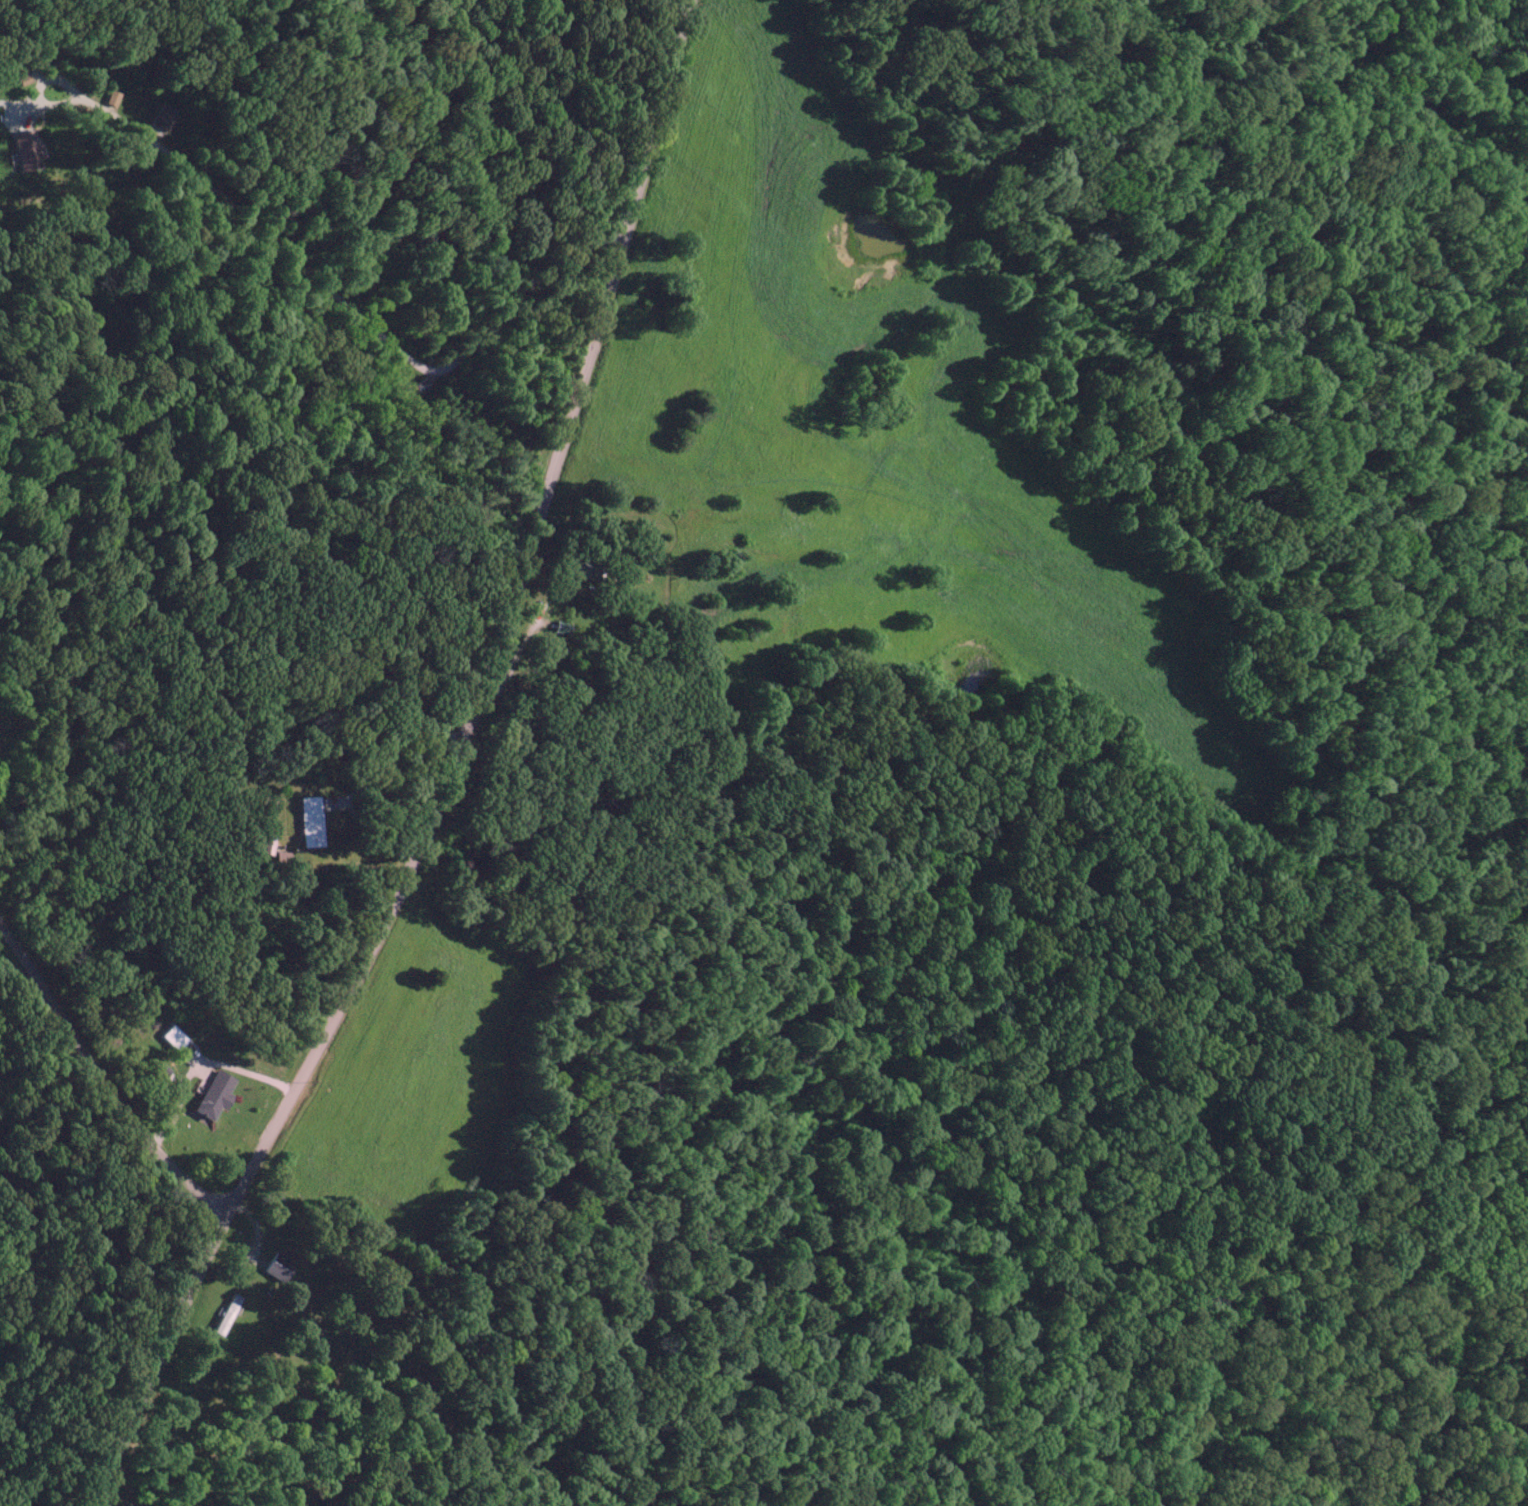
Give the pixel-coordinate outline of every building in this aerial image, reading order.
[(139,123),(152,134),(168,115),(156,104),(139,123)] [(18,171),(42,167),(36,129),(12,133),(18,171)] [(602,562),(576,560),(575,579),(601,581),(602,562)] [(302,847),(323,846),(322,796),(301,796),(302,847)] [(220,1106),(224,1108),(237,1078),(215,1068),(196,1111),(215,1119),(220,1106)] [(264,1269),(284,1282),(296,1262),(276,1250),(264,1269)] [(242,1296),(232,1292),(214,1332),(223,1337),(242,1296)]
